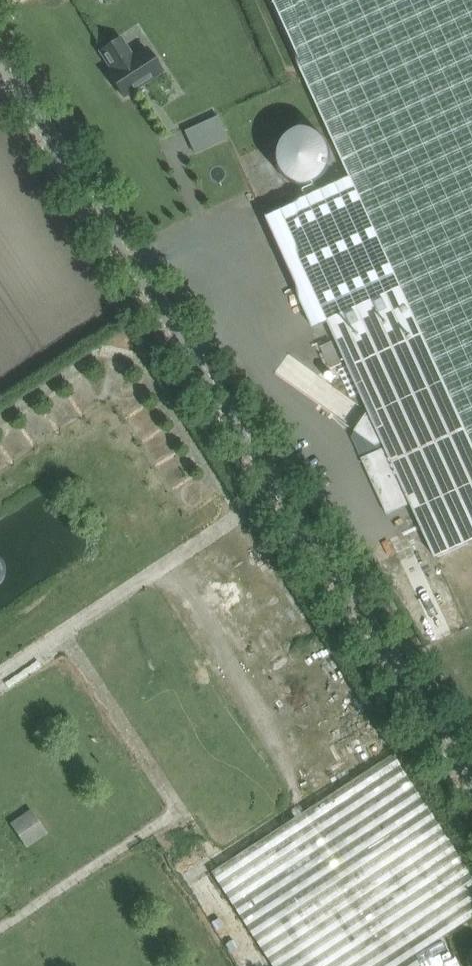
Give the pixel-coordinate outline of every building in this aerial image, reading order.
[(352,178),(265,217),(315,328),(330,322),(370,411),(356,431),(377,446),(385,443),(387,448),(363,459),(389,515),(414,503),(439,558),(471,543),(471,0),(271,0),(352,178)] [(109,74),(125,97),(163,72),(148,49),(134,58),(121,38),(101,52),(114,71),(109,74)] [(219,144),(230,139),(219,115),(208,120),(219,144)] [(329,172),(330,170),(331,168),(332,166),(333,164),(333,162),(333,160),(333,158),(333,156),(333,154),(333,152),(333,150),(332,148),(331,146),(331,144),(330,142),(329,141),(328,139),(326,137),(325,136),(323,134),(322,133),(320,132),(318,131),(316,130),(314,129),(312,128),(310,128),(308,128),(306,128),(304,127),(302,128),(300,128),(298,128),(296,129),(294,129),(292,130),(290,131),(289,132),(287,133),(285,135),(284,136),(283,138),(281,139),(280,141),(279,143),(278,145),(277,147),(276,149),(276,151),(276,153),(276,155),(275,157),(276,159),(276,161),(276,163),(277,165),(277,167),(278,169),(279,171),(280,172),(281,174),(283,176),(284,177),(286,178),(287,180),(289,181),(291,182),(293,183),(295,184),(297,184),(299,185),(301,185),(303,185),(305,185),(307,185),(309,185),(311,185),(313,184),(315,183),(317,183),(319,182),(320,181),(322,180),(324,178),(325,177),(326,175),(328,174),(329,172)] [(337,340),(324,346),(333,367),(346,362),(337,340)] [(471,918),(471,874),(395,754),(378,765),(212,871),(273,965),(421,965),(414,955),(471,918)] [(37,807),(13,819),(28,846),(51,833),(37,807)]
